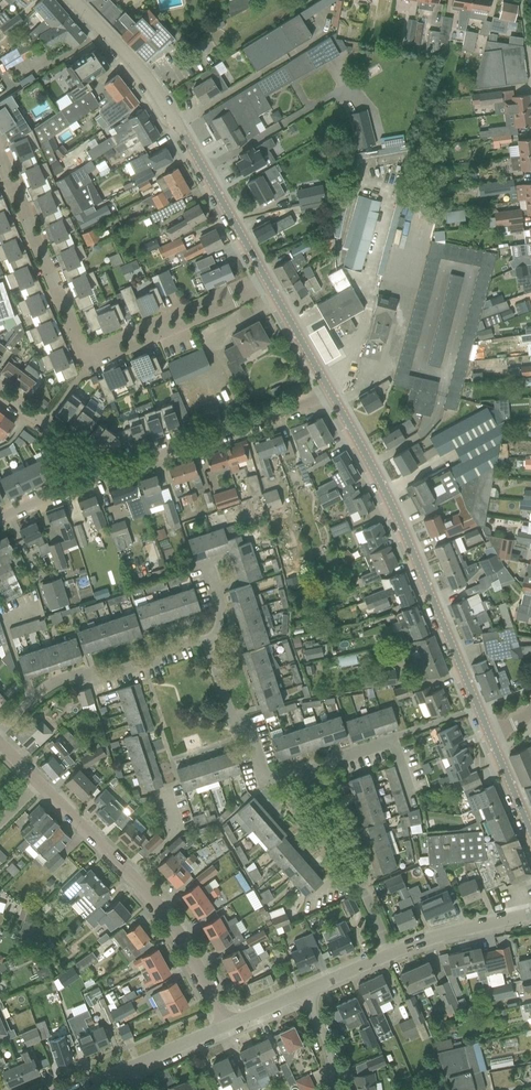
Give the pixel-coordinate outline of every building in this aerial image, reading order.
[(32,39),(52,26),(55,29),(69,16),(54,0),(41,0),(40,1),(33,8),(41,17),(44,20),(28,34),(32,39)] [(96,10),(106,1),(104,0),(87,0),(96,10)] [(96,10),(121,35),(135,50),(138,48),(148,59),(169,39),(171,41),(174,37),(157,19),(157,18),(148,9),(142,16),(135,22),(125,12),(123,13),(110,0),(107,0),(96,10)] [(229,2),(230,17),(250,7),(250,0),(235,0),(229,2)] [(336,0),(318,0),(300,11),(304,18),(336,0)] [(418,9),(432,11),(434,3),(438,3),(439,0),(419,0),(418,9)] [(451,9),(459,11),(458,29),(465,31),(468,18),(470,9),(471,0),(452,0),(452,1),(451,6),(451,9)] [(469,17),(477,19),(483,20),(486,20),(489,12),(489,8),(491,0),(471,0),(470,9),(469,17)] [(498,32),(506,33),(508,20),(514,21),(518,2),(509,0),(502,0),(500,9),(499,19),(493,17),(492,22),(489,30),(498,32)] [(0,15),(0,25),(1,27),(2,26),(2,27),(11,21),(10,18),(4,11),(1,14),(0,15)] [(217,13),(211,16),(214,23),(220,19),(217,13)] [(242,48),(250,61),(256,71),(312,36),(306,26),(298,14),(242,48)] [(6,35),(24,21),(20,15),(11,21),(2,27),(2,26),(1,27),(6,35)] [(52,26),(32,39),(17,48),(1,58),(8,69),(24,59),(41,49),(42,50),(46,46),(49,49),(64,40),(73,49),(79,44),(87,36),(69,16),(55,29),(52,26)] [(438,42),(447,44),(452,18),(443,16),(440,32),(438,42)] [(417,22),(414,44),(420,45),(420,44),(422,44),(426,19),(422,18),(421,23),(417,22)] [(408,19),(404,39),(413,41),(416,20),(408,19)] [(489,30),(492,22),(486,20),(483,20),(480,34),(487,36),(489,30)] [(198,23),(192,25),(194,34),(200,32),(198,23)] [(438,42),(440,32),(429,30),(425,53),(436,55),(438,42)] [(462,50),(473,52),(477,33),(466,30),(462,50)] [(306,51),(208,112),(209,112),(213,109),(218,117),(212,120),(218,131),(268,102),(265,96),(316,67),(340,53),(330,37),(323,41),(306,51)] [(473,90),(505,84),(516,83),(527,82),(522,46),(496,42),(488,41),(487,41),(473,90)] [(96,47),(66,67),(73,77),(66,81),(72,89),(67,92),(73,101),(95,86),(91,80),(96,76),(95,75),(99,73),(100,74),(102,72),(101,71),(110,64),(104,56),(103,56),(96,47)] [(215,64),(220,73),(227,69),(223,60),(215,64)] [(213,66),(209,69),(199,75),(204,82),(193,88),(202,102),(201,101),(208,97),(209,98),(219,92),(220,94),(228,88),(222,79),(213,66)] [(46,74),(40,79),(44,85),(50,81),(46,74)] [(100,108),(100,113),(109,126),(118,120),(117,119),(130,109),(138,102),(129,90),(117,75),(109,81),(104,85),(107,88),(103,90),(103,94),(109,101),(105,104),(100,108)] [(90,90),(60,110),(33,129),(49,165),(57,160),(56,157),(55,156),(55,155),(53,152),(48,140),(100,104),(90,90)] [(502,103),(502,102),(501,93),(472,96),(473,105),(480,104),(480,106),(502,103)] [(516,111),(530,109),(529,94),(518,96),(514,96),(515,99),(504,101),(505,112),(516,111)] [(3,133),(15,125),(20,134),(32,126),(11,95),(0,102),(0,129),(3,133)] [(271,108),(268,102),(218,131),(229,150),(256,135),(260,132),(255,124),(261,121),(258,115),(271,108)] [(441,107),(436,111),(441,116),(445,112),(441,107)] [(530,125),(530,112),(530,109),(516,111),(518,126),(522,126),(530,125)] [(143,110),(134,115),(128,119),(129,120),(122,124),(121,123),(114,128),(117,133),(87,151),(92,159),(114,146),(151,123),(143,110)] [(367,110),(351,114),(359,148),(375,144),(367,110)] [(151,123),(114,146),(118,153),(140,140),(143,146),(159,136),(151,123)] [(294,124),(289,127),(292,133),(298,129),(294,124)] [(509,126),(488,128),(488,130),(479,131),(480,138),(510,134),(509,126)] [(21,173),(25,171),(34,167),(28,153),(40,148),(32,129),(13,142),(16,150),(14,151),(18,159),(15,160),(21,173)] [(429,132),(424,136),(428,142),(433,139),(429,132)] [(499,144),(511,142),(510,135),(493,137),(494,148),(500,148),(499,144)] [(243,174),(254,169),(256,172),(266,167),(259,155),(276,145),(271,137),(262,142),(263,143),(253,149),(252,148),(240,155),(242,159),(236,162),(243,174)] [(521,155),(530,154),(530,138),(524,139),(519,140),(521,155)] [(60,147),(53,152),(55,155),(55,156),(56,157),(57,160),(65,153),(67,151),(62,145),(60,147)] [(429,146),(419,146),(419,160),(430,160),(429,146)] [(147,153),(129,162),(135,173),(132,174),(137,184),(148,179),(155,175),(151,170),(155,168),(155,169),(163,165),(173,160),(166,147),(149,155),(147,153)] [(113,148),(104,153),(107,159),(116,154),(113,148)] [(412,148),(410,158),(415,160),(418,150),(412,148)] [(521,155),(523,170),(528,170),(530,169),(530,154),(521,155)] [(354,158),(351,171),(356,172),(360,157),(354,158)] [(32,200),(37,198),(46,194),(40,181),(52,175),(46,161),(34,167),(25,171),(28,177),(26,178),(29,187),(27,188),(32,200)] [(55,176),(64,170),(58,161),(49,166),(55,176)] [(83,166),(56,182),(64,198),(74,192),(80,188),(92,181),(87,174),(96,169),(91,161),(83,166)] [(470,162),(462,163),(463,170),(471,169),(470,162)] [(257,178),(247,183),(259,204),(268,198),(272,196),(274,200),(285,194),(277,181),(270,184),(267,179),(274,175),(279,172),(275,165),(259,174),(261,176),(257,178)] [(162,192),(184,180),(177,167),(167,173),(163,176),(156,181),(162,191),(162,192)] [(151,186),(148,179),(137,184),(141,192),(151,186)] [(513,179),(485,183),(487,194),(509,191),(514,190),(514,186),(513,179)] [(151,197),(150,204),(156,206),(158,209),(169,202),(167,198),(174,194),(176,199),(180,196),(190,191),(184,180),(162,192),(162,191),(155,195),(154,194),(151,196),(151,197)] [(132,182),(102,196),(104,200),(134,186),(132,182)] [(509,191),(511,201),(518,200),(530,198),(530,183),(514,186),(514,190),(509,191)] [(322,186),(297,191),(300,204),(317,200),(325,199),(322,186)] [(74,192),(64,198),(74,215),(82,210),(84,209),(89,207),(89,208),(93,206),(102,201),(97,193),(86,199),(80,188),(74,192)] [(44,228),(49,226),(57,221),(51,208),(64,203),(58,189),(46,194),(37,198),(40,204),(38,205),(41,214),(39,215),(44,228)] [(401,189),(398,200),(403,202),(406,191),(401,189)] [(3,212),(8,210),(3,197),(0,198),(0,213),(3,212)] [(348,249),(344,266),(353,268),(354,269),(360,271),(380,202),(363,197),(362,201),(361,205),(360,209),(358,215),(356,223),(355,226),(354,230),(352,235),(351,240),(349,246),(348,249)] [(518,200),(526,199),(528,209),(521,210),(521,214),(528,213),(528,214),(530,214),(530,198),(518,200)] [(182,199),(150,215),(154,223),(186,206),(182,199)] [(300,206),(301,214),(322,210),(321,202),(300,206)] [(450,203),(437,205),(438,212),(451,210),(450,203)] [(95,211),(85,216),(82,211),(74,215),(81,229),(110,214),(106,205),(95,211)] [(198,205),(189,210),(182,214),(185,219),(166,231),(172,239),(191,227),(191,226),(196,223),(205,217),(198,205)] [(509,225),(522,224),(520,209),(494,212),(496,227),(501,226),(509,225)] [(464,210),(446,213),(447,222),(465,220),(464,210)] [(0,213),(0,231),(1,231),(6,242),(15,239),(20,237),(14,224),(12,226),(8,217),(6,218),(3,212),(0,213)] [(259,242),(269,237),(295,224),(290,215),(271,225),(269,221),(262,224),(252,229),(253,232),(253,233),(254,236),(256,236),(259,242)] [(57,221),(49,226),(51,232),(49,233),(53,241),(50,242),(56,255),(60,253),(69,249),(63,235),(75,230),(69,216),(57,221)] [(509,225),(501,226),(502,232),(510,231),(510,233),(523,231),(522,224),(509,225)] [(82,234),(87,246),(101,240),(95,228),(82,234)] [(203,243),(182,253),(186,260),(206,250),(207,252),(223,244),(215,230),(200,238),(203,243)] [(283,262),(274,268),(284,286),(299,277),(296,272),(307,262),(301,253),(319,242),(316,236),(289,252),(295,263),(291,266),(288,260),(283,262)] [(185,248),(180,238),(158,249),(163,259),(185,248)] [(18,270),(27,267),(32,265),(26,252),(24,253),(20,244),(18,245),(15,239),(6,242),(0,245),(0,261),(8,258),(9,260),(13,258),(18,270)] [(146,252),(160,246),(156,239),(143,245),(146,252)] [(334,252),(334,239),(326,239),(326,252),(334,252)] [(431,242),(427,255),(440,258),(447,259),(450,246),(431,242)] [(67,283),(72,280),(81,276),(75,263),(87,257),(81,243),(69,249),(60,253),(63,259),(61,260),(65,269),(62,270),(67,283)] [(508,261),(512,269),(519,265),(526,264),(526,265),(530,264),(530,262),(530,258),(530,243),(526,243),(526,244),(518,245),(520,255),(512,259),(508,261)] [(455,261),(458,248),(450,246),(447,259),(455,261)] [(466,249),(458,248),(455,261),(464,263),(466,249)] [(472,264),(475,251),(466,249),(464,263),(472,264)] [(483,253),(475,251),(472,264),(480,266),(483,253)] [(109,257),(113,267),(123,263),(119,253),(109,257)] [(480,266),(478,275),(490,279),(496,256),(483,253),(480,266)] [(198,269),(199,269),(201,274),(200,274),(206,289),(234,277),(228,262),(211,270),(209,265),(215,262),(211,255),(195,262),(198,269)] [(440,258),(427,255),(426,261),(439,265),(440,258)] [(119,267),(123,275),(139,267),(136,260),(119,267)] [(381,260),(377,274),(383,275),(387,262),(381,260)] [(437,271),(439,265),(426,261),(424,268),(437,271)] [(512,269),(509,270),(512,276),(521,275),(527,274),(527,272),(526,265),(526,264),(519,265),(512,269)] [(299,277),(284,286),(293,302),(302,296),(308,293),(307,290),(312,287),(315,292),(321,288),(315,276),(309,266),(302,270),(307,279),(301,282),(299,277)] [(27,267),(18,270),(5,275),(11,289),(19,285),(20,287),(24,285),(29,297),(39,294),(43,292),(38,279),(35,280),(32,272),(29,273),(27,267)] [(422,274),(435,278),(437,271),(424,268),(422,274)] [(158,275),(166,294),(177,289),(169,270),(158,275)] [(86,290),(99,285),(93,271),(81,276),(72,280),(75,286),(73,287),(76,296),(74,297),(79,310),(97,302),(96,302),(92,303),(86,290)] [(521,275),(524,294),(530,291),(530,272),(527,272),(527,274),(521,275)] [(433,284),(435,278),(422,274),(420,281),(433,284)] [(449,281),(461,284),(463,278),(450,274),(449,281)] [(2,319),(16,314),(17,314),(3,275),(0,276),(0,320),(2,319)] [(99,276),(102,287),(108,285),(105,275),(99,276)] [(478,275),(476,282),(489,285),(490,279),(478,275)] [(420,281),(418,287),(431,291),(433,284),(420,281)] [(447,287),(460,290),(461,284),(449,281),(447,287)] [(476,282),(474,288),(487,291),(489,285),(476,282)] [(130,285),(120,290),(121,292),(123,298),(130,315),(140,310),(143,315),(158,309),(156,304),(162,301),(164,306),(165,306),(156,286),(149,289),(150,292),(136,298),(130,285)] [(351,333),(356,328),(349,317),(364,308),(359,299),(358,297),(351,285),(326,299),(316,305),(330,328),(338,323),(345,334),(351,333)] [(431,291),(418,287),(417,294),(430,297),(431,291)] [(445,294),(458,297),(460,290),(447,287),(445,294)] [(487,291),(474,288),(473,295),(485,298),(487,291)] [(214,293),(189,300),(191,309),(216,302),(214,293)] [(36,313),(41,324),(50,321),(55,319),(50,306),(47,308),(43,299),(41,300),(39,294),(29,297),(17,302),(23,316),(31,313),(32,315),(36,313)] [(385,342),(391,318),(393,319),(398,299),(379,294),(374,314),(376,314),(370,339),(385,342)] [(417,294),(415,300),(428,304),(430,297),(417,294)] [(444,300),(457,303),(458,297),(445,294),(444,300)] [(484,304),(483,308),(492,305),(496,304),(504,301),(501,294),(485,300),(484,304)] [(485,298),(473,295),(471,301),(484,304),(485,300),(485,298)] [(428,304),(415,300),(413,307),(426,310),(428,304)] [(442,306),(455,310),(457,303),(444,300),(442,306)] [(480,317),(481,317),(509,307),(506,300),(504,301),(496,304),(492,305),(483,308),(482,311),(480,317)] [(521,303),(524,313),(530,310),(530,308),(528,300),(521,303)] [(471,301),(470,307),(482,311),(483,308),(484,304),(471,301)] [(126,322),(122,312),(117,302),(110,305),(111,309),(97,315),(94,306),(83,311),(92,331),(102,327),(104,332),(119,325),(117,320),(123,318),(125,323),(126,322)] [(440,313),(453,316),(455,310),(442,306),(440,313)] [(426,310),(413,307),(411,313),(424,317),(426,310)] [(482,311),(470,307),(468,314),(480,317),(482,311)] [(503,320),(514,316),(511,309),(501,313),(503,320)] [(411,313),(410,320),(422,323),(424,317),(411,313)] [(439,319),(452,322),(453,316),(440,313),(439,319)] [(502,321),(500,313),(483,319),(486,327),(502,321)] [(16,314),(2,319),(4,324),(8,330),(20,323),(16,314)] [(466,320),(479,323),(480,320),(480,317),(468,314),(466,320)] [(437,326),(450,329),(452,322),(439,319),(437,326)] [(323,320),(307,329),(324,358),(339,349),(323,320)] [(410,320),(408,326),(421,330),(422,323),(410,320)] [(466,320),(465,327),(477,330),(479,323),(466,320)] [(50,321),(41,324),(29,329),(35,343),(43,340),(44,342),(48,340),(53,352),(62,349),(67,347),(61,334),(59,335),(55,326),(53,327),(50,321)] [(238,343),(224,351),(229,360),(230,361),(233,366),(239,362),(246,359),(244,355),(259,346),(269,341),(258,321),(233,335),(238,343)] [(16,331),(4,346),(7,349),(10,351),(11,351),(14,346),(25,333),(21,323),(13,328),(16,331)] [(421,330),(408,326),(406,333),(419,336),(421,330)] [(436,332),(448,335),(450,329),(437,326),(436,332)] [(477,330),(465,327),(463,333),(476,336),(477,330)] [(490,329),(477,332),(479,339),(492,336),(490,329)] [(434,338),(447,342),(448,335),(436,332),(434,338)] [(404,339),(417,343),(419,336),(406,333),(404,339)] [(474,343),(476,336),(463,333),(461,339),(474,343)] [(520,334),(521,344),(530,343),(530,333),(520,334)] [(432,345),(445,348),(447,342),(434,338),(432,345)] [(415,349),(417,343),(404,339),(402,346),(415,349)] [(460,346),(472,349),(474,343),(461,339),(460,346)] [(431,351),(443,354),(445,348),(432,345),(431,351)] [(14,346),(11,351),(15,355),(19,350),(14,346)] [(401,352),(414,356),(415,349),(402,346),(401,352)] [(471,355),(472,349),(460,346),(458,352),(471,355)] [(61,382),(78,374),(73,361),(70,362),(67,354),(65,355),(62,349),(53,352),(41,357),(46,371),(59,366),(65,379),(60,381),(61,382)] [(168,364),(173,374),(176,382),(202,371),(210,368),(202,350),(168,364)] [(133,365),(127,368),(133,383),(136,391),(144,388),(139,376),(153,370),(154,374),(162,371),(153,351),(155,356),(149,358),(147,353),(131,360),(133,365)] [(429,358),(442,361),(443,354),(431,351),(429,358)] [(401,352),(399,359),(412,362),(414,356),(401,352)] [(456,359),(469,362),(471,355),(458,352),(456,359)] [(14,382),(22,370),(16,365),(18,362),(11,357),(7,363),(0,371),(14,382)] [(427,364),(440,367),(442,361),(429,358),(427,364)] [(412,362),(399,359),(398,363),(397,365),(410,369),(411,366),(412,362)] [(469,362),(456,359),(455,365),(467,368),(469,362)] [(490,360),(478,361),(479,369),(491,368),(490,360)] [(465,378),(464,380),(470,381),(472,373),(471,372),(472,366),(477,365),(477,361),(469,362),(467,368),(466,375),(465,378)] [(22,370),(14,382),(27,392),(34,383),(38,377),(39,376),(37,371),(28,364),(22,370)] [(397,365),(395,372),(402,373),(408,375),(410,369),(397,365)] [(466,375),(467,368),(455,365),(453,371),(466,375)] [(127,368),(126,368),(120,370),(118,366),(103,372),(105,377),(98,380),(99,382),(102,390),(108,403),(115,400),(110,389),(124,383),(126,386),(133,383),(127,368)] [(521,367),(522,376),(530,375),(530,366),(521,367)] [(519,367),(509,368),(510,377),(520,375),(519,367)] [(168,370),(160,374),(163,380),(171,376),(168,370)] [(465,378),(466,375),(453,371),(452,378),(464,381),(465,378)] [(411,389),(414,377),(408,375),(395,372),(393,380),(394,380),(393,385),(410,389),(411,389)] [(482,372),(472,373),(473,381),(483,380),(482,372)] [(96,375),(90,378),(93,384),(99,382),(98,380),(96,375)] [(414,377),(411,389),(419,391),(422,378),(414,377)] [(422,378),(419,391),(427,393),(430,380),(422,378)] [(452,378),(450,384),(462,388),(464,381),(452,378)] [(388,385),(391,383),(389,379),(358,397),(368,413),(384,403),(379,396),(387,391),(385,389),(389,387),(388,385)] [(430,380),(427,393),(429,393),(435,395),(436,395),(438,382),(432,381),(430,380)] [(450,384),(448,391),(461,394),(462,388),(450,384)] [(279,385),(270,389),(273,394),(281,390),(279,385)] [(410,389),(405,410),(423,415),(426,403),(433,405),(435,395),(429,393),(427,393),(419,391),(411,389),(410,389)] [(461,394),(448,391),(447,397),(459,400),(461,394)] [(69,426),(70,426),(86,404),(72,393),(55,415),(62,420),(65,416),(72,422),(69,426)] [(456,411),(459,400),(447,397),(444,408),(456,411)] [(44,399),(39,405),(44,409),(49,403),(44,399)] [(171,403),(154,409),(162,430),(171,427),(172,432),(180,429),(178,423),(189,419),(181,399),(171,403)] [(101,415),(86,404),(70,426),(76,431),(79,427),(87,432),(85,434),(86,435),(101,415)] [(203,409),(205,417),(219,413),(217,405),(203,409)] [(439,455),(449,450),(454,447),(462,462),(450,468),(457,482),(476,473),(496,464),(496,463),(497,457),(504,421),(503,419),(499,411),(498,409),(495,408),(489,411),(487,407),(430,438),(434,446),(438,453),(439,455)] [(162,430),(154,409),(137,415),(147,441),(145,436),(154,433),(156,438),(163,435),(162,430)] [(509,410),(499,411),(503,419),(509,418),(509,410)] [(0,420),(0,437),(2,439),(14,423),(4,415),(0,420)] [(137,415),(121,421),(129,444),(130,444),(129,442),(137,439),(139,444),(147,441),(137,415)] [(303,463),(307,472),(330,459),(326,452),(314,459),(310,452),(319,447),(318,445),(332,438),(327,429),(330,428),(324,417),(321,418),(321,417),(311,423),(311,421),(290,428),(294,439),(293,439),(303,463)] [(398,444),(406,439),(403,434),(408,431),(408,432),(415,428),(409,419),(398,426),(398,425),(390,429),(380,435),(388,449),(398,444)] [(129,444),(121,421),(124,430),(114,434),(99,423),(88,437),(89,437),(90,435),(98,441),(95,445),(101,450),(103,448),(106,450),(121,445),(122,447),(122,445),(128,442),(129,445),(129,444)] [(26,439),(29,435),(30,434),(23,429),(20,434),(26,439)] [(280,432),(271,435),(278,453),(282,452),(285,459),(295,455),(289,440),(284,442),(280,432)] [(267,457),(278,453),(271,435),(252,441),(264,476),(273,473),(267,457)] [(25,441),(18,436),(14,441),(21,446),(25,441)] [(434,446),(423,452),(417,443),(393,457),(403,474),(438,453),(434,446)] [(242,444),(224,450),(229,464),(247,459),(242,444)] [(9,447),(2,450),(5,456),(12,453),(9,447)] [(224,450),(206,456),(210,470),(229,464),(224,450)] [(340,471),(332,476),(334,481),(338,488),(340,490),(348,485),(347,484),(360,476),(346,451),(332,458),(340,471)] [(49,456),(49,457),(37,462),(45,480),(57,474),(49,456)] [(197,490),(203,488),(199,475),(198,475),(194,462),(195,461),(193,457),(189,458),(190,461),(181,464),(186,480),(193,478),(197,490)] [(516,467),(524,467),(524,468),(530,469),(530,461),(525,460),(525,461),(517,460),(516,467)] [(37,462),(25,468),(33,485),(45,480),(37,462)] [(303,463),(297,465),(301,475),(308,472),(307,472),(303,463)] [(13,473),(21,491),(33,485),(25,468),(23,464),(11,469),(13,473)] [(179,482),(186,480),(181,464),(171,467),(170,464),(166,465),(168,470),(169,470),(173,484),(176,496),(183,494),(179,482)] [(416,482),(406,487),(421,515),(431,510),(455,496),(461,494),(462,498),(465,507),(468,512),(473,519),(477,524),(484,525),(496,464),(476,473),(457,482),(450,468),(448,470),(446,466),(416,482)] [(21,491),(13,473),(0,479),(9,497),(21,491)] [(258,496),(262,495),(257,474),(247,477),(252,498),(258,496)] [(140,481),(144,491),(145,495),(141,496),(143,503),(147,514),(152,513),(149,503),(163,499),(156,476),(140,481)] [(143,503),(141,496),(140,495),(137,496),(135,490),(131,479),(108,488),(112,498),(114,504),(126,500),(129,509),(143,503)] [(217,509),(239,502),(235,487),(213,494),(217,509)] [(336,488),(317,497),(322,509),(342,499),(341,498),(336,488)] [(263,493),(269,511),(283,506),(277,489),(263,493)] [(360,514),(365,512),(375,507),(368,492),(361,495),(359,490),(341,498),(342,499),(342,500),(343,500),(350,514),(358,510),(360,514)] [(206,503),(213,501),(210,491),(203,494),(206,503)] [(106,525),(98,503),(94,493),(77,499),(84,516),(90,514),(96,529),(106,525)] [(530,510),(530,502),(521,500),(520,509),(530,510)] [(169,525),(179,521),(172,501),(162,504),(169,525)] [(62,505),(46,511),(49,522),(52,528),(59,525),(65,540),(74,537),(66,515),(62,505)] [(441,533),(445,531),(447,537),(458,532),(477,524),(473,519),(461,524),(457,514),(442,521),(438,514),(433,516),(423,520),(430,537),(441,533)] [(330,528),(334,537),(351,530),(347,520),(330,528)] [(109,526),(113,538),(114,538),(118,550),(133,546),(125,521),(109,526)] [(40,532),(35,522),(20,530),(25,540),(28,547),(36,543),(38,547),(45,543),(40,532)] [(363,530),(355,533),(360,544),(365,556),(371,553),(382,548),(379,542),(386,539),(380,523),(369,527),(363,530)] [(81,524),(74,526),(80,547),(87,545),(81,524)] [(212,532),(218,552),(229,549),(235,537),(227,540),(225,534),(236,530),(234,525),(223,528),(212,532)] [(155,532),(158,541),(167,538),(164,529),(155,532)] [(481,536),(477,529),(464,535),(467,542),(481,536)] [(207,556),(218,552),(212,532),(200,536),(207,556)] [(517,532),(516,540),(530,542),(530,534),(517,532)] [(241,535),(235,537),(229,549),(233,560),(254,553),(250,541),(243,543),(241,535)] [(513,540),(486,535),(499,557),(509,559),(513,540)] [(2,566),(0,567),(0,579),(1,581),(0,581),(0,591),(5,602),(23,593),(15,574),(9,563),(12,562),(10,559),(16,557),(6,536),(0,539),(0,562),(2,566)] [(188,539),(195,560),(207,556),(200,536),(188,539)] [(440,561),(460,552),(454,539),(435,547),(440,561)] [(59,542),(49,546),(51,551),(57,569),(58,568),(67,565),(63,554),(59,543),(59,542)] [(382,548),(371,553),(377,569),(379,572),(387,569),(397,565),(389,545),(382,548)] [(485,549),(488,556),(496,553),(492,546),(485,549)] [(348,551),(342,557),(348,563),(354,557),(348,551)] [(233,560),(237,571),(257,565),(254,553),(233,560)] [(487,575),(496,570),(503,566),(496,553),(488,556),(489,557),(479,561),(487,575)] [(441,561),(440,561),(446,574),(460,569),(454,555),(441,561)] [(460,569),(446,574),(452,588),(462,584),(466,583),(463,576),(473,572),(479,570),(476,562),(467,566),(460,569)] [(344,563),(335,566),(338,573),(346,570),(344,563)] [(237,571),(240,583),(261,576),(257,565),(237,571)] [(496,570),(499,578),(500,583),(514,579),(508,571),(504,566),(503,566),(496,570)] [(155,571),(152,572),(154,579),(166,575),(164,568),(155,571)] [(371,572),(361,576),(365,585),(381,579),(379,572),(377,569),(371,572)] [(499,578),(496,570),(487,575),(479,580),(480,583),(481,586),(484,591),(489,587),(494,581),(499,578)] [(363,598),(366,604),(372,601),(380,598),(410,585),(405,572),(389,578),(392,586),(363,598)] [(186,574),(177,577),(179,583),(188,580),(186,574)] [(296,576),(287,579),(289,585),(299,582),(296,576)] [(69,603),(60,577),(42,583),(51,609),(69,603)] [(179,583),(177,577),(168,580),(170,586),(179,583)] [(530,591),(530,583),(523,581),(522,589),(530,591)] [(154,585),(156,590),(165,587),(163,582),(154,585)] [(469,597),(484,591),(481,586),(480,583),(466,590),(469,597)] [(233,602),(253,595),(250,584),(229,590),(233,602)] [(130,588),(132,595),(141,592),(139,585),(130,588)] [(147,593),(156,590),(154,585),(145,588),(147,593)] [(380,598),(372,601),(374,607),(376,613),(391,607),(389,601),(397,598),(400,606),(406,604),(416,600),(410,585),(380,598)] [(110,595),(107,588),(94,592),(96,599),(110,595)] [(182,592),(188,613),(200,609),(193,588),(182,592)] [(280,599),(286,598),(284,588),(278,590),(280,599)] [(177,616),(188,613),(182,592),(170,595),(177,616)] [(125,594),(116,597),(118,602),(127,599),(125,594)] [(166,620),(177,616),(170,595),(159,599),(166,620)] [(233,602),(236,613),(257,607),(253,595),(233,602)] [(107,600),(109,605),(118,602),(116,597),(107,600)] [(288,607),(286,598),(280,599),(283,608),(288,607)] [(485,610),(492,607),(489,601),(484,601),(481,602),(481,601),(470,606),(467,598),(461,601),(451,605),(458,622),(485,610)] [(159,599),(148,603),(154,623),(166,620),(159,599)] [(515,618),(515,619),(527,622),(529,614),(530,615),(530,599),(529,606),(518,604),(517,611),(516,611),(515,618)] [(96,610),(105,607),(103,602),(94,605),(96,610)] [(506,602),(499,604),(506,627),(513,624),(506,602)] [(136,606),(143,627),(154,623),(148,603),(136,606)] [(236,613),(240,625),(270,615),(266,604),(257,607),(236,613)] [(363,636),(381,633),(394,630),(424,618),(418,604),(402,610),(402,611),(397,613),(396,616),(398,622),(391,624),(392,625),(386,627),(384,623),(362,632),(363,636)] [(96,610),(94,605),(85,607),(86,613),(96,610)] [(79,606),(70,609),(71,613),(72,614),(81,611),(79,606)] [(458,622),(465,638),(475,634),(481,631),(478,623),(488,619),(487,616),(485,610),(458,622)] [(55,614),(58,623),(63,621),(60,612),(55,614)] [(134,613),(123,617),(129,637),(141,634),(134,613)] [(240,625),(244,636),(264,629),(273,627),(269,615),(270,615),(240,625)] [(111,620),(118,641),(129,637),(123,617),(111,620)] [(394,630),(381,633),(384,641),(396,636),(403,633),(405,639),(412,636),(413,638),(419,636),(429,632),(424,618),(394,630)] [(41,621),(39,621),(43,631),(48,629),(44,620),(41,621)] [(111,620),(100,624),(107,645),(118,641),(111,620)] [(32,621),(27,623),(30,633),(36,631),(32,621)] [(107,645),(100,624),(89,628),(95,648),(107,645)] [(21,625),(16,626),(19,636),(24,635),(21,625)] [(517,641),(514,627),(481,633),(485,654),(511,649),(512,648),(511,643),(517,641)] [(77,631),(80,642),(84,652),(95,648),(89,628),(77,631)] [(244,636),(248,648),(268,641),(264,629),(244,636)] [(416,641),(409,644),(412,652),(416,663),(441,653),(433,634),(433,635),(431,635),(429,636),(416,641)] [(76,638),(64,641),(71,662),(82,658),(76,638)] [(300,638),(292,639),(295,648),(302,646),(300,638)] [(64,641),(53,645),(59,666),(71,662),(64,641)] [(282,643),(285,652),(291,650),(288,641),(282,643)] [(59,666),(53,645),(41,649),(48,669),(59,666)] [(264,646),(243,653),(247,664),(273,656),(271,651),(266,653),(264,646)] [(321,646),(304,650),(306,659),(323,656),(321,646)] [(30,652),(37,673),(48,669),(41,649),(30,652)] [(485,654),(487,659),(471,665),(474,674),(474,675),(475,676),(481,693),(485,702),(511,692),(507,684),(509,683),(504,670),(498,672),(493,660),(513,656),(511,649),(485,654)] [(291,650),(285,652),(288,661),(294,659),(291,650)] [(2,658),(1,659),(6,664),(13,662),(9,651),(5,654),(2,658)] [(37,673),(30,652),(18,656),(25,677),(37,673)] [(441,653),(416,663),(422,677),(429,675),(430,679),(438,676),(448,672),(441,653)] [(272,669),(268,658),(273,656),(247,664),(251,676),(272,669)] [(293,675),(298,673),(295,664),(290,666),(293,675)] [(251,676),(254,687),(275,680),(272,669),(251,676)] [(372,687),(397,684),(395,670),(370,674),(372,687)] [(302,682),(298,673),(293,675),(296,683),(302,682)] [(254,687),(258,698),(279,691),(275,680),(254,687)] [(121,701),(142,694),(138,683),(118,690),(121,701)] [(403,698),(413,695),(410,684),(394,690),(397,700),(403,698)] [(301,687),(304,696),(310,694),(307,685),(301,687)] [(425,700),(427,705),(431,716),(450,708),(441,689),(431,693),(429,687),(415,693),(419,703),(425,700)] [(94,703),(89,688),(78,692),(82,706),(94,703)] [(373,688),(367,689),(370,698),(375,696),(373,688)] [(258,698),(262,710),(283,703),(279,691),(258,698)] [(146,706),(142,694),(121,701),(125,713),(146,706)] [(295,703),(286,706),(288,711),(297,708),(295,703)] [(146,706),(125,713),(129,724),(150,718),(146,706)] [(288,711),(286,706),(277,709),(279,714),(288,711)] [(391,706),(380,710),(386,731),(398,727),(391,706)] [(263,713),(265,719),(274,716),(272,710),(263,713)] [(380,710),(368,714),(375,734),(386,731),(380,710)] [(368,714),(357,718),(364,738),(375,734),(368,714)] [(328,720),(335,741),(347,737),(340,716),(328,720)] [(150,718),(129,724),(132,736),(133,736),(145,732),(153,729),(150,718)] [(345,721),(352,742),(364,738),(357,718),(345,721)] [(31,720),(30,721),(16,735),(27,746),(35,739),(40,745),(52,733),(42,722),(37,727),(31,720)] [(324,744),(335,741),(328,720),(317,724),(324,744)] [(317,724),(306,727),(312,748),(324,744),(317,724)] [(448,755),(458,751),(455,743),(463,739),(457,725),(436,733),(440,743),(435,745),(441,758),(448,755)] [(306,727),(294,731),(301,752),(312,748),(306,727)] [(48,759),(39,766),(51,780),(60,773),(65,768),(74,762),(68,755),(80,745),(74,738),(68,731),(54,743),(59,749),(53,754),(48,759)] [(294,731),(283,735),(290,755),(301,752),(294,731)] [(124,738),(128,750),(149,743),(145,732),(133,736),(132,736),(124,738)] [(283,735),(271,738),(278,759),(290,755),(283,735)] [(101,746),(80,759),(85,767),(106,754),(109,752),(106,743),(101,746)] [(149,743),(128,750),(132,761),(153,755),(149,743)] [(522,785),(530,781),(530,757),(530,746),(510,756),(522,785)] [(442,777),(438,779),(441,786),(451,782),(459,778),(470,774),(466,765),(473,762),(467,748),(458,751),(448,755),(441,758),(445,768),(449,775),(443,778),(442,777)] [(222,754),(229,775),(241,771),(234,751),(222,754)] [(211,758),(218,779),(229,775),(222,754),(211,758)] [(153,755),(132,761),(136,773),(157,766),(153,755)] [(207,783),(218,779),(211,758),(200,762),(207,783)] [(207,783),(200,762),(188,766),(195,786),(197,793),(209,789),(207,783)] [(428,762),(422,764),(424,771),(430,769),(428,762)] [(122,774),(119,765),(113,767),(117,776),(122,774)] [(147,790),(163,785),(157,766),(136,773),(139,784),(145,782),(147,790)] [(194,787),(195,786),(188,766),(177,769),(184,790),(194,787)] [(74,775),(66,782),(82,799),(90,791),(95,786),(79,770),(74,775)] [(470,774),(459,778),(464,790),(461,791),(465,799),(468,798),(467,796),(484,789),(476,771),(470,774)] [(396,772),(386,776),(388,781),(398,777),(396,772)] [(349,781),(352,793),(373,786),(369,774),(349,781)] [(115,776),(109,782),(112,785),(118,779),(115,776)] [(400,784),(390,787),(392,792),(402,789),(400,784)] [(468,798),(473,810),(499,799),(493,785),(484,789),(467,796),(468,798)] [(352,793),(356,804),(377,797),(373,786),(352,793)] [(106,789),(94,801),(100,807),(101,808),(97,812),(102,817),(101,818),(108,825),(113,820),(118,826),(129,815),(123,810),(124,808),(116,799),(106,789)] [(137,789),(132,791),(135,799),(140,797),(137,789)] [(248,792),(240,798),(244,802),(251,796),(248,792)] [(404,795),(394,798),(396,803),(406,800),(404,795)] [(237,812),(245,820),(246,821),(262,807),(254,797),(237,812)] [(356,804),(360,815),(381,808),(377,797),(356,804)] [(482,828),(491,825),(489,820),(496,817),(495,815),(504,811),(499,799),(473,810),(480,826),(481,827),(482,828)] [(228,809),(231,813),(238,807),(235,803),(228,809)] [(20,832),(26,838),(50,815),(40,805),(27,817),(31,821),(20,832)] [(408,806),(398,810),(399,815),(408,812),(409,812),(408,806)] [(262,807),(246,821),(253,830),(270,816),(262,807)] [(360,827),(360,828),(382,820),(384,819),(381,808),(360,815),(363,826),(360,827)] [(408,812),(409,816),(411,826),(421,823),(419,808),(409,812),(408,812)] [(224,819),(231,813),(228,809),(220,815),(224,819)] [(497,840),(512,833),(509,826),(510,826),(504,811),(495,815),(496,817),(489,820),(491,825),(493,830),(490,831),(493,840),(497,840)] [(192,817),(195,826),(207,822),(205,817),(204,813),(192,817)] [(205,817),(207,822),(216,819),(214,814),(205,817)] [(29,845),(38,854),(63,830),(59,826),(59,825),(50,815),(26,838),(16,847),(21,853),(29,845)] [(132,849),(145,837),(141,833),(146,828),(137,819),(134,821),(129,815),(118,826),(123,830),(118,835),(132,849)] [(270,816),(253,830),(254,830),(261,839),(278,825),(270,816)] [(386,832),(382,820),(360,828),(364,839),(386,832)] [(223,827),(228,835),(232,833),(228,824),(223,827)] [(285,834),(278,825),(261,839),(269,848),(285,834)] [(515,832),(512,833),(497,840),(493,840),(490,831),(493,830),(491,825),(482,828),(494,857),(495,859),(507,854),(520,848),(522,848),(515,832)] [(429,857),(416,858),(420,865),(434,864),(442,863),(473,860),(486,859),(486,858),(494,857),(482,828),(481,827),(480,826),(480,828),(459,829),(427,832),(427,835),(429,857)] [(218,827),(212,830),(217,839),(223,835),(218,827)] [(63,830),(40,853),(47,860),(44,863),(53,872),(57,867),(65,860),(57,852),(71,838),(63,830)] [(364,839),(368,850),(389,843),(386,832),(364,839)] [(157,833),(145,845),(150,851),(163,839),(157,833)] [(232,833),(228,835),(232,844),(237,841),(232,833)] [(167,876),(180,864),(185,859),(186,858),(179,850),(190,839),(185,834),(179,836),(167,847),(173,852),(158,866),(167,876)] [(285,834),(269,848),(267,850),(275,859),(291,845),(283,836),(286,834),(285,834)] [(371,861),(393,854),(389,843),(368,850),(371,861)] [(239,856),(244,854),(240,845),(235,848),(239,856)] [(283,868),(299,854),(291,845),(275,859),(283,868)] [(486,859),(473,860),(476,867),(481,880),(486,891),(504,883),(505,885),(530,874),(520,848),(507,854),(495,859),(494,857),(486,858),(486,859)] [(186,858),(185,859),(190,864),(197,857),(193,853),(192,854),(191,854),(186,858)] [(249,862),(244,854),(239,856),(244,865),(249,862)] [(283,868),(290,877),(306,863),(299,854),(283,868)] [(375,873),(386,870),(397,866),(393,854),(371,861),(375,873)] [(290,877),(298,886),(314,872),(306,863),(290,877)] [(439,892),(433,895),(440,911),(440,912),(448,908),(448,907),(453,905),(448,895),(446,890),(444,886),(450,884),(442,863),(434,864),(439,876),(435,877),(439,885),(436,886),(439,892)] [(189,873),(180,864),(167,876),(176,885),(184,878),(189,873)] [(196,877),(202,884),(218,871),(213,864),(196,877)] [(468,878),(457,883),(458,885),(458,886),(461,891),(465,901),(480,895),(476,885),(475,882),(481,880),(476,867),(465,872),(468,878)] [(248,872),(251,877),(259,872),(257,868),(248,872)] [(76,892),(80,896),(99,879),(90,869),(84,874),(80,869),(72,876),(64,884),(61,887),(64,890),(70,897),(76,892)] [(240,872),(234,876),(239,884),(245,881),(240,872)] [(259,872),(251,877),(253,882),(262,877),(259,872)] [(314,872),(298,886),(306,895),(322,881),(314,872)] [(401,874),(384,881),(389,892),(405,886),(401,874)] [(51,878),(46,883),(50,886),(55,882),(51,878)] [(80,896),(81,897),(75,902),(84,911),(81,914),(86,919),(100,907),(108,900),(107,899),(105,902),(100,897),(108,890),(99,879),(80,896)] [(183,895),(190,905),(205,895),(210,892),(210,891),(213,889),(208,883),(201,889),(198,884),(183,895)] [(419,901),(426,917),(430,915),(431,916),(440,912),(430,889),(421,893),(418,885),(407,890),(413,903),(419,901)] [(221,893),(217,887),(217,886),(213,889),(210,891),(210,892),(214,897),(221,893)] [(246,894),(255,909),(263,905),(253,889),(246,894)] [(260,893),(263,898),(271,893),(268,889),(260,893)] [(271,893),(263,898),(266,903),(274,898),(271,893)] [(198,916),(207,910),(213,906),(205,895),(190,905),(198,916)] [(350,914),(358,910),(352,896),(343,901),(350,914)] [(394,915),(394,916),(392,917),(394,922),(396,921),(400,929),(416,922),(412,912),(410,909),(414,907),(409,896),(401,900),(397,901),(401,912),(394,915)] [(131,914),(118,900),(107,911),(105,913),(100,907),(86,919),(93,928),(99,923),(101,925),(104,922),(105,923),(110,931),(119,924),(122,921),(131,914)] [(283,907),(269,913),(271,919),(275,929),(282,927),(289,924),(290,923),(286,913),(285,914),(283,907)] [(28,909),(27,909),(22,908),(19,918),(24,920),(33,923),(31,917),(34,914),(28,909)] [(203,926),(210,937),(225,928),(235,923),(238,921),(235,917),(228,921),(224,914),(219,917),(213,920),(203,926)] [(344,921),(336,925),(341,936),(326,943),(332,955),(345,950),(346,952),(354,948),(349,936),(351,935),(344,921)] [(123,941),(119,944),(124,950),(126,948),(134,958),(142,953),(153,945),(148,939),(150,938),(138,923),(130,930),(126,933),(120,938),(123,941)] [(225,928),(210,937),(217,949),(226,943),(232,940),(235,945),(244,940),(241,935),(235,923),(225,928)] [(40,924),(36,928),(39,932),(44,928),(40,924)] [(289,924),(282,927),(284,932),(291,930),(289,924)] [(79,925),(63,939),(65,941),(82,928),(79,925)] [(263,930),(246,939),(250,947),(252,946),(267,937),(263,930)] [(313,952),(319,949),(315,939),(312,933),(294,941),(298,949),(291,952),(295,962),(298,969),(299,971),(300,972),(310,968),(308,963),(317,960),(313,952)] [(107,952),(119,944),(113,936),(102,945),(107,952)] [(49,939),(42,946),(41,946),(47,952),(55,945),(49,939)] [(462,951),(460,952),(465,972),(467,978),(479,975),(480,980),(481,980),(483,989),(486,988),(485,988),(489,987),(486,976),(482,959),(481,955),(479,947),(471,949),(471,947),(462,950),(462,951)] [(482,955),(481,955),(482,959),(486,976),(513,969),(507,947),(497,950),(497,951),(482,955)] [(144,962),(148,969),(163,961),(157,949),(133,962),(135,967),(144,962)] [(232,953),(222,958),(228,970),(257,955),(253,949),(247,952),(246,949),(245,949),(239,952),(238,950),(232,953)] [(266,950),(257,955),(228,970),(235,982),(250,973),(249,971),(255,968),(253,964),(269,956),(266,950)] [(79,971),(96,958),(91,951),(75,963),(79,971)] [(448,980),(449,982),(456,981),(455,974),(465,972),(460,952),(447,955),(450,966),(444,968),(442,966),(446,975),(448,980)] [(517,962),(521,979),(530,977),(530,958),(517,962)] [(142,972),(145,979),(143,980),(146,985),(170,972),(163,961),(148,969),(142,972)] [(414,968),(423,989),(430,986),(428,982),(435,979),(428,962),(414,968)] [(72,965),(57,975),(58,977),(65,986),(80,975),(72,965)] [(414,968),(401,974),(405,984),(408,991),(409,990),(411,994),(417,991),(423,989),(414,968)] [(271,973),(248,982),(252,991),(275,981),(271,973)] [(381,974),(368,980),(375,995),(376,996),(380,1005),(393,998),(389,989),(386,984),(381,974)] [(91,976),(83,982),(86,987),(95,982),(91,976)] [(365,982),(358,985),(372,1015),(368,1017),(377,1035),(378,1035),(390,1029),(391,1029),(380,1005),(376,996),(375,995),(368,980),(365,982)] [(457,1000),(449,982),(448,980),(436,986),(448,1013),(461,1009),(460,1007),(457,1000)] [(522,984),(524,992),(530,990),(530,981),(522,984)] [(165,1002),(181,993),(175,982),(151,995),(157,1006),(165,1002)] [(514,995),(511,982),(489,987),(485,988),(486,988),(488,1000),(492,999),(514,995)] [(98,987),(90,991),(91,993),(93,997),(102,993),(98,987)] [(108,1005),(110,1011),(120,1006),(113,991),(105,995),(110,1004),(108,1005)] [(91,993),(84,997),(90,1007),(97,1003),(93,997),(91,993)] [(188,1005),(181,993),(165,1002),(169,1009),(161,1013),(164,1018),(188,1005)] [(122,1005),(128,1001),(124,994),(118,997),(122,1005)] [(339,1010),(332,1013),(336,1021),(337,1020),(340,1027),(346,1024),(356,1020),(358,1019),(360,1024),(366,1021),(360,1009),(361,1009),(360,1007),(355,997),(337,1006),(339,1010)] [(464,997),(457,1000),(460,1007),(467,1004),(464,997)] [(129,1001),(128,1001),(122,1005),(121,1005),(120,1006),(110,1011),(115,1020),(122,1016),(125,1021),(133,1016),(131,1011),(134,1009),(129,1001)] [(417,1004),(409,1008),(413,1018),(416,1023),(421,1021),(424,1020),(421,1013),(417,1004)] [(89,1011),(68,1020),(76,1038),(78,1037),(80,1043),(85,1053),(97,1048),(90,1032),(88,1026),(84,1018),(90,1016),(89,1011)] [(90,1016),(84,1018),(88,1026),(90,1032),(97,1048),(109,1043),(105,1033),(102,1027),(100,1027),(98,1022),(94,1023),(90,1016)] [(413,1018),(399,1024),(405,1039),(409,1037),(410,1040),(420,1036),(418,1031),(424,1028),(421,1021),(416,1023),(413,1018)] [(0,1021),(0,1035),(3,1041),(16,1035),(13,1028),(10,1030),(5,1019),(0,1021)] [(45,1020),(35,1023),(37,1026),(41,1039),(50,1036),(45,1020)] [(132,1036),(128,1026),(127,1023),(118,1027),(123,1040),(132,1036)] [(26,1046),(41,1040),(37,1026),(21,1033),(26,1046)] [(288,1067),(289,1066),(292,1057),(289,1050),(302,1044),(299,1038),(301,1032),(295,1030),(293,1026),(290,1028),(285,1026),(283,1031),(279,1033),(280,1034),(276,1036),(275,1035),(273,1036),(286,1062),(288,1067)] [(365,1048),(376,1043),(371,1031),(369,1026),(358,1031),(365,1048)] [(70,1033),(49,1040),(57,1064),(72,1059),(68,1046),(73,1044),(70,1033)] [(254,1045),(265,1070),(268,1076),(279,1071),(275,1063),(278,1061),(268,1038),(254,1045)] [(451,1038),(432,1043),(436,1052),(453,1048),(451,1038)] [(436,1052),(446,1077),(449,1076),(452,1089),(453,1089),(483,1089),(485,1089),(480,1071),(486,1070),(478,1042),(472,1043),(453,1048),(436,1052)] [(256,1071),(257,1074),(265,1070),(254,1045),(240,1052),(246,1066),(247,1066),(251,1074),(256,1071)] [(22,1055),(15,1058),(24,1079),(39,1073),(29,1050),(21,1053),(22,1055)] [(24,1079),(15,1058),(6,1062),(4,1055),(0,1057),(0,1079),(5,1077),(8,1086),(24,1079)] [(383,1055),(376,1058),(366,1062),(370,1070),(386,1063),(383,1055)] [(245,1080),(237,1065),(232,1068),(227,1058),(213,1065),(216,1071),(210,1074),(216,1087),(230,1081),(234,1088),(240,1085),(242,1089),(249,1089),(245,1080)] [(288,1067),(286,1062),(280,1066),(289,1086),(296,1083),(295,1081),(295,1080),(289,1066),(288,1067)] [(167,1069),(156,1074),(159,1080),(170,1075),(167,1069)] [(356,1087),(357,1087),(358,1089),(375,1089),(374,1082),(375,1082),(374,1073),(354,1076),(356,1087)] [(295,1080),(295,1081),(296,1083),(300,1089),(310,1089),(315,1087),(308,1074),(295,1080)] [(249,1089),(256,1089),(260,1088),(255,1075),(245,1080),(249,1089)] [(188,1080),(168,1088),(169,1089),(193,1089),(188,1080)]
